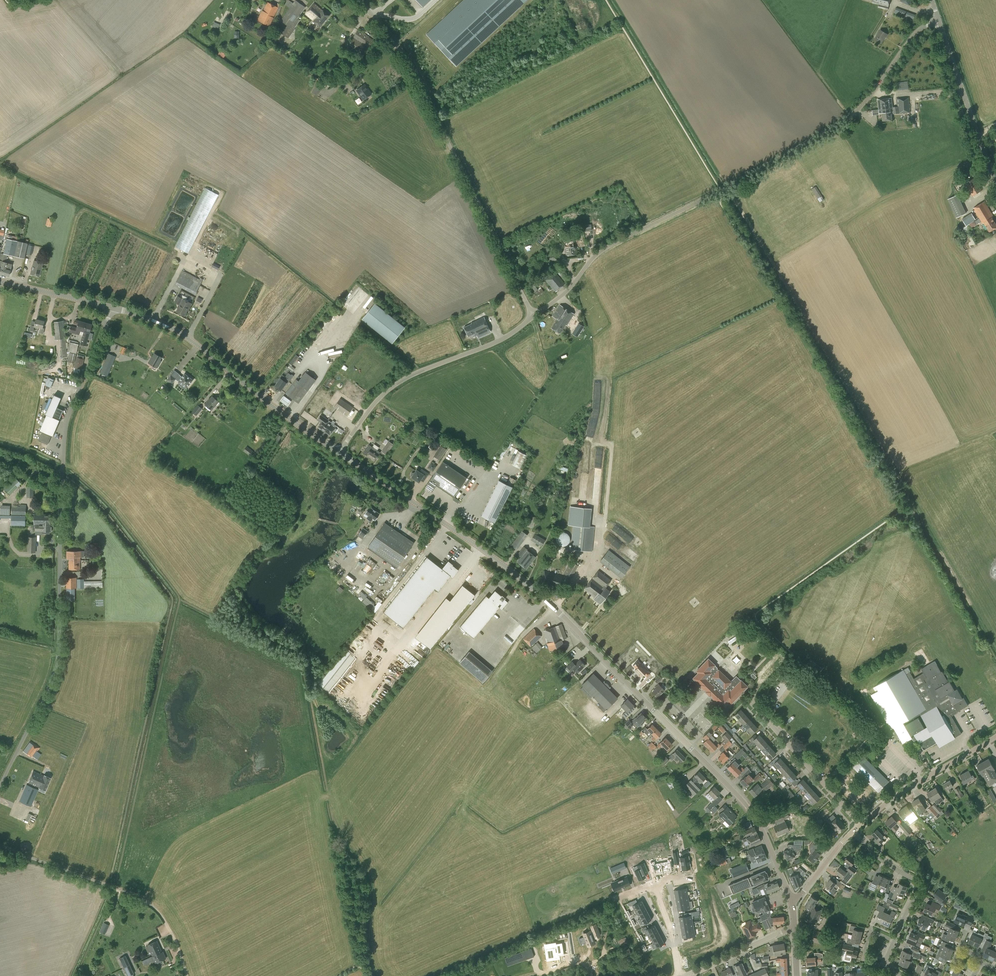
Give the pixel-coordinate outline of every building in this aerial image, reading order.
[(289,0),(285,5),(290,8),(280,21),(287,26),(281,34),(288,38),(294,30),(295,28),(300,21),(297,19),(306,7),(295,0),(293,3),(289,0)] [(426,34),(456,67),(528,0),(463,0),(426,34)] [(872,3),(879,5),(878,7),(888,10),(888,7),(890,0),(873,0),(872,3)] [(276,7),(267,2),(263,11),(262,10),(257,20),(270,26),(277,11),(279,12),(282,5),(278,4),(276,7)] [(312,20),(321,9),(314,3),(305,14),(312,20)] [(913,21),(915,15),(896,8),(894,14),(913,21)] [(321,9),(312,20),(313,21),(320,27),(330,15),(323,10),(321,9)] [(364,33),(359,30),(353,37),(348,44),(365,56),(370,49),(371,50),(376,42),(375,41),(369,36),(370,34),(366,31),(364,33)] [(885,37),(887,34),(880,30),(874,39),(881,44),(885,37)] [(324,88),(327,84),(319,79),(312,92),(317,96),(322,87),(324,88)] [(364,101),(371,96),(367,90),(368,90),(365,85),(357,91),(364,101)] [(878,110),(872,110),(873,115),(879,115),(879,113),(882,113),(883,121),(892,120),(891,112),(893,111),(893,114),(910,113),(909,97),(905,97),(905,98),(902,98),(896,98),(897,107),(893,107),(893,108),(878,110)] [(893,108),(893,107),(892,107),(891,99),(877,100),(878,110),(893,108)] [(972,196),(982,190),(975,177),(965,184),(972,196)] [(817,198),(821,196),(816,186),(811,189),(817,198)] [(218,195),(205,188),(175,247),(188,253),(218,195)] [(957,193),(948,198),(956,217),(966,212),(957,193)] [(992,217),(994,216),(985,201),(973,208),(982,223),(984,222),(989,231),(995,227),(995,224),(992,217)] [(972,212),(962,218),(966,225),(976,219),(972,212)] [(14,256),(17,241),(6,239),(3,254),(14,256)] [(25,253),(27,244),(28,243),(28,240),(26,239),(25,243),(17,241),(14,256),(24,258),(25,253)] [(577,254),(576,247),(578,246),(577,240),(564,242),(565,248),(564,248),(565,253),(566,253),(566,255),(577,254)] [(27,244),(25,253),(31,255),(34,246),(33,246),(33,245),(28,243),(28,245),(27,244)] [(557,265),(562,259),(554,252),(549,257),(557,265)] [(39,276),(42,263),(34,261),(30,274),(39,276)] [(7,263),(3,275),(9,276),(10,270),(12,264),(7,263)] [(199,279),(195,277),(191,275),(182,270),(180,274),(175,284),(195,295),(203,279),(200,278),(199,279)] [(555,292),(564,283),(553,272),(544,280),(555,292)] [(188,309),(187,310),(188,311),(192,303),(183,298),(177,296),(174,302),(179,305),(180,304),(188,309)] [(392,343),(405,327),(375,303),(362,319),(392,343)] [(184,316),(187,310),(188,309),(180,304),(179,305),(178,308),(176,312),(184,316)] [(567,325),(574,314),(560,304),(553,316),(557,319),(551,328),(560,333),(566,325),(567,325)] [(471,322),(472,324),(464,327),(468,336),(476,333),(478,338),(491,332),(484,316),(471,322)] [(43,328),(44,321),(36,319),(35,323),(32,322),(30,330),(37,332),(38,327),(40,328),(39,333),(43,334),(44,328),(43,328)] [(84,331),(87,323),(76,320),(75,323),(78,324),(77,328),(71,326),(68,325),(66,330),(69,331),(83,335),(84,331)] [(67,342),(66,338),(64,321),(53,322),(55,340),(60,339),(61,347),(60,347),(62,358),(68,357),(66,348),(68,348),(67,345),(68,345),(68,342),(67,342)] [(87,341),(88,340),(90,339),(88,337),(90,333),(92,325),(87,323),(84,331),(83,335),(81,344),(86,345),(87,344),(88,343),(87,341)] [(577,337),(584,326),(578,323),(572,333),(577,337)] [(77,353),(79,344),(70,342),(67,351),(77,353)] [(74,363),(76,354),(69,352),(67,362),(68,362),(67,367),(73,368),(74,363)] [(108,376),(116,356),(108,353),(100,373),(108,376)] [(160,360),(161,357),(155,353),(152,358),(151,358),(149,362),(157,367),(161,361),(160,360)] [(84,359),(84,356),(78,354),(77,357),(76,357),(74,367),(81,369),(84,359)] [(299,403),(316,380),(306,372),(299,381),(296,379),(285,393),(299,403)] [(187,388),(193,380),(185,373),(179,381),(187,388)] [(291,375),(288,373),(285,377),(282,375),(280,378),(281,378),(276,385),(281,390),(287,383),(288,383),(294,375),(292,374),(291,375)] [(172,384),(176,379),(171,375),(167,380),(172,384)] [(54,379),(48,377),(47,379),(44,378),(42,382),(46,383),(45,385),(51,387),(54,379)] [(327,387),(332,379),(330,377),(324,385),(327,387)] [(53,417),(55,413),(61,398),(54,395),(46,414),(48,415),(47,414),(45,418),(43,417),(40,424),(42,426),(40,430),(42,431),(38,440),(48,444),(52,435),(53,435),(60,420),(53,417)] [(219,401),(213,396),(210,399),(205,404),(212,410),(219,401)] [(283,396),(279,402),(287,407),(291,402),(283,396)] [(353,407),(340,398),(339,400),(336,398),(333,403),(335,405),(334,407),(347,416),(353,407)] [(196,416),(202,409),(198,405),(192,412),(196,416)] [(325,426),(327,422),(329,420),(321,415),(317,420),(321,422),(318,427),(322,429),(322,430),(323,431),(324,431),(325,431),(328,428),(325,426)] [(328,428),(325,431),(330,435),(335,427),(327,422),(325,426),(328,428)] [(386,455),(394,444),(389,441),(382,451),(386,455)] [(374,461),(378,455),(380,452),(369,444),(363,453),(367,455),(366,456),(374,461)] [(447,449),(445,448),(442,446),(441,445),(434,456),(435,457),(438,459),(439,460),(447,449)] [(252,457),(254,455),(255,453),(247,446),(243,451),(252,457)] [(512,464),(522,468),(528,454),(518,450),(512,464)] [(431,490),(435,484),(454,497),(467,477),(443,461),(426,487),(431,490)] [(433,472),(437,466),(431,462),(427,468),(433,472)] [(428,474),(421,469),(420,472),(417,470),(414,473),(413,472),(412,473),(411,473),(411,474),(411,476),(412,477),(419,482),(421,479),(423,481),(428,474)] [(6,490),(11,495),(22,483),(17,478),(6,490)] [(495,522),(513,487),(499,480),(481,516),(495,522)] [(11,515),(12,515),(26,515),(26,506),(12,506),(11,515)] [(375,520),(380,513),(369,506),(365,513),(369,515),(367,518),(371,521),(373,518),(375,520)] [(591,509),(570,507),(568,524),(573,525),(571,549),(592,552),(594,527),(589,527),(591,509)] [(43,524),(50,525),(50,514),(43,514),(43,513),(35,513),(34,524),(35,524),(35,525),(43,525),(43,524)] [(25,526),(26,515),(12,515),(11,525),(25,526)] [(533,527),(536,517),(532,516),(532,519),(529,518),(527,525),(533,527)] [(397,567),(414,542),(385,522),(368,548),(397,567)] [(50,525),(43,524),(43,525),(35,525),(35,531),(43,531),(43,534),(46,534),(46,531),(50,531),(50,525)] [(362,539),(364,536),(368,531),(363,528),(358,536),(362,539)] [(517,550),(528,535),(522,531),(511,545),(517,550)] [(564,532),(563,532),(562,532),(561,532),(560,533),(559,533),(558,534),(557,535),(556,536),(556,537),(556,539),(556,540),(556,541),(557,542),(557,543),(558,544),(559,545),(560,545),(561,546),(562,546),(563,546),(565,546),(566,545),(567,545),(568,544),(569,543),(569,542),(570,541),(570,540),(570,539),(570,538),(570,536),(569,535),(568,534),(567,534),(567,533),(565,532),(564,532)] [(542,546),(545,540),(534,534),(531,540),(542,546)] [(36,553),(36,537),(28,537),(28,552),(36,553)] [(527,568),(536,557),(527,550),(527,549),(524,546),(518,554),(521,556),(517,561),(527,568)] [(621,578),(630,567),(609,550),(600,561),(621,578)] [(69,560),(80,560),(80,557),(84,557),(84,551),(67,551),(67,560),(69,560)] [(443,568),(427,556),(383,612),(403,627),(434,588),(438,591),(452,574),(454,575),(458,569),(452,565),(453,564),(449,561),(443,568)] [(369,558),(365,564),(360,561),(358,564),(364,567),(362,570),(369,574),(377,563),(369,558)] [(80,560),(69,560),(69,569),(80,569),(80,561),(81,561),(80,560)] [(571,578),(578,565),(570,561),(563,573),(571,578)] [(561,589),(565,576),(544,570),(540,582),(561,589)] [(600,604),(610,591),(606,588),(611,580),(599,570),(584,589),(594,597),(593,598),(600,604)] [(383,575),(388,578),(387,580),(391,582),(394,577),(385,572),(383,575)] [(432,650),(475,595),(466,588),(454,603),(450,600),(419,640),(432,650)] [(364,600),(363,601),(375,612),(383,604),(380,601),(377,605),(361,591),(359,594),(361,596),(360,597),(364,600)] [(501,596),(495,591),(492,595),(489,592),(460,626),(474,638),(500,607),(502,609),(507,602),(501,597),(501,596)] [(550,650),(564,645),(562,640),(566,638),(561,624),(544,631),(548,643),(547,643),(550,650)] [(530,646),(541,636),(534,629),(523,639),(530,646)] [(738,635),(729,641),(731,644),(740,638),(738,635)] [(536,653),(542,647),(538,642),(532,648),(536,653)] [(482,682),(490,673),(467,653),(459,663),(482,682)] [(698,673),(693,678),(699,684),(698,684),(704,690),(705,691),(710,696),(711,697),(711,696),(717,702),(723,708),(729,702),(730,704),(747,686),(736,675),(731,681),(719,670),(718,670),(717,668),(716,666),(708,659),(696,671),(698,673)] [(585,665),(580,660),(575,664),(572,661),(567,667),(571,671),(573,669),(577,673),(585,665)] [(637,661),(633,666),(636,669),(635,670),(637,673),(641,677),(644,674),(647,677),(650,674),(647,671),(646,672),(643,669),(644,669),(641,665),(637,661)] [(935,661),(921,669),(923,673),(913,679),(910,672),(906,674),(903,670),(876,685),(876,686),(873,687),(875,691),(878,689),(879,690),(871,695),(891,729),(894,728),(896,730),(892,732),(897,740),(900,738),(903,743),(912,738),(914,741),(916,740),(917,740),(924,751),(926,749),(937,743),(939,747),(955,738),(955,737),(962,733),(952,717),(954,715),(958,711),(968,705),(963,697),(962,698),(957,689),(955,690),(949,681),(948,681),(942,671),(941,671),(937,665),(935,661)] [(602,682),(593,673),(582,685),(583,686),(580,689),(590,699),(593,696),(601,704),(598,706),(604,712),(617,698),(609,690),(609,689),(609,687),(609,686),(609,685),(608,684),(607,683),(606,682),(604,682),(603,682),(602,682)] [(658,697),(665,690),(659,684),(655,687),(656,688),(652,692),(658,697)] [(625,718),(630,713),(628,711),(634,705),(628,699),(621,706),(626,711),(622,715),(625,718)] [(739,720),(745,714),(741,709),(734,715),(739,720)] [(640,723),(646,717),(641,713),(636,718),(636,717),(632,721),(637,727),(641,724),(640,723)] [(743,724),(749,719),(745,714),(739,720),(743,724)] [(747,729),(753,723),(749,719),(743,724),(747,729)] [(629,728),(633,724),(629,720),(625,724),(629,728)] [(715,731),(718,729),(722,726),(718,722),(712,728),(715,731)] [(753,723),(747,729),(751,734),(757,728),(753,723)] [(652,724),(647,729),(644,732),(646,734),(649,732),(651,734),(656,729),(652,724)] [(656,729),(651,734),(653,736),(651,739),(653,741),(661,733),(656,729)] [(707,747),(712,742),(715,739),(711,735),(712,734),(709,731),(705,735),(703,737),(706,740),(703,743),(707,747)] [(727,732),(722,736),(727,742),(729,741),(732,737),(727,732)] [(757,745),(763,739),(759,735),(755,738),(753,736),(749,739),(753,743),(754,742),(757,745)] [(672,744),(665,737),(660,743),(660,742),(657,745),(659,748),(662,745),(667,749),(668,749),(670,747),(670,746),(672,744)] [(727,742),(723,746),(726,749),(732,743),(735,742),(732,737),(729,741),(727,742)] [(761,749),(767,744),(763,739),(757,745),(761,749)] [(32,744),(29,742),(23,751),(26,753),(26,754),(32,758),(37,753),(39,748),(33,744),(32,744)] [(712,742),(707,747),(712,752),(717,747),(718,748),(721,745),(719,743),(716,746),(712,742)] [(765,754),(771,749),(767,744),(761,749),(765,754)] [(685,758),(677,749),(669,757),(672,760),(676,756),(681,762),(685,758)] [(728,751),(726,749),(723,752),(720,755),(721,756),(718,758),(723,763),(728,757),(729,758),(732,755),(728,751)] [(738,759),(742,755),(745,752),(741,749),(734,755),(738,759)] [(771,749),(765,754),(770,759),(776,753),(771,749)] [(886,779),(863,756),(863,755),(852,767),(853,767),(876,790),(887,779),(886,779)] [(664,765),(669,760),(665,756),(660,761),(664,765)] [(778,768),(784,763),(780,758),(774,763),(772,765),(776,769),(778,768)] [(989,758),(977,765),(983,776),(984,775),(985,777),(989,784),(995,780),(995,773),(995,772),(993,773),(992,771),(995,769),(989,758)] [(730,765),(727,767),(729,769),(731,772),(732,772),(737,767),(739,764),(740,764),(734,759),(730,763),(729,764),(730,765)] [(782,773),(788,767),(784,763),(778,768),(782,773)] [(737,767),(732,772),(736,776),(740,772),(743,775),(749,769),(746,766),(744,769),(742,767),(739,770),(737,767)] [(786,777),(792,772),(788,767),(782,773),(786,777)] [(972,775),(969,770),(960,775),(963,780),(962,781),(964,784),(975,778),(973,774),(972,775)] [(28,782),(28,783),(39,788),(45,790),(51,778),(44,775),(44,776),(37,773),(33,771),(28,782)] [(705,778),(699,771),(694,776),(684,785),(689,790),(687,793),(691,797),(694,795),(702,787),(699,784),(700,782),(701,783),(705,778)] [(762,775),(760,772),(758,774),(753,778),(753,779),(756,781),(761,777),(761,776),(762,775)] [(792,772),(786,777),(790,782),(796,777),(792,772)] [(741,781),(740,782),(744,787),(745,785),(745,786),(750,781),(753,779),(753,778),(749,774),(746,776),(745,776),(740,781),(741,781)] [(677,784),(683,781),(681,776),(676,778),(676,779),(675,780),(677,784)] [(768,779),(767,778),(766,779),(767,780),(761,785),(766,790),(774,784),(769,778),(768,779)] [(801,789),(807,784),(803,779),(797,784),(801,789)] [(952,791),(950,788),(953,786),(950,780),(944,784),(947,789),(949,793),(952,791)] [(784,792),(788,788),(785,785),(783,787),(779,783),(778,785),(784,792)] [(27,784),(19,801),(31,806),(33,802),(38,789),(27,784)] [(762,789),(757,784),(754,786),(749,790),(754,796),(762,789)] [(805,794),(811,788),(807,784),(801,789),(805,794)] [(714,798),(720,793),(714,787),(706,794),(710,798),(712,796),(714,798)] [(959,798),(963,796),(959,787),(955,789),(959,798)] [(790,799),(792,797),(788,793),(790,791),(788,788),(784,792),(790,799)] [(809,798),(815,793),(811,788),(805,794),(809,798)] [(941,802),(938,797),(941,796),(936,788),(927,793),(932,801),(934,800),(937,804),(941,802)] [(991,791),(990,790),(991,789),(988,791),(994,803),(995,802),(995,800),(995,799),(995,797),(994,795),(993,795),(992,794),(993,793),(992,793),(991,792),(992,791),(991,791)] [(815,793),(809,798),(813,803),(819,798),(815,793)] [(919,798),(912,802),(916,808),(919,813),(926,809),(922,804),(919,798)] [(984,812),(977,800),(972,803),(979,814),(984,812)] [(716,806),(716,805),(712,802),(707,807),(710,810),(715,805),(716,806)] [(932,806),(938,813),(942,810),(939,806),(938,807),(934,803),(932,806)] [(719,808),(716,805),(716,806),(715,805),(710,810),(711,811),(709,812),(711,814),(712,812),(714,813),(719,808)] [(913,812),(912,812),(907,805),(899,811),(904,818),(905,819),(908,818),(909,820),(916,815),(913,812)] [(938,814),(938,813),(932,806),(927,810),(925,813),(928,816),(931,814),(934,817),(935,816),(937,818),(940,816),(938,814)] [(727,827),(728,827),(731,824),(730,824),(735,819),(734,818),(736,816),(727,807),(719,815),(725,821),(723,823),(727,827)] [(773,824),(789,817),(786,811),(770,818),(773,824)] [(833,814),(829,817),(833,821),(830,823),(833,826),(832,827),(835,830),(836,829),(839,832),(842,829),(844,827),(839,821),(840,821),(837,817),(836,818),(833,814)] [(898,829),(894,825),(897,822),(892,816),(886,822),(891,828),(891,827),(894,832),(898,829)] [(822,819),(820,819),(815,820),(815,827),(823,826),(822,819)] [(787,827),(785,822),(774,827),(777,835),(791,829),(790,825),(787,827)] [(913,833),(917,829),(911,823),(908,826),(913,833)] [(908,835),(912,832),(906,826),(903,829),(908,835)] [(746,848),(750,846),(760,841),(754,827),(744,832),(746,836),(750,834),(750,835),(753,834),(753,835),(746,838),(747,840),(744,841),(746,848)] [(881,843),(883,841),(881,839),(884,836),(877,829),(872,834),(881,843)] [(789,849),(783,852),(787,860),(789,859),(789,860),(793,858),(793,857),(795,856),(793,852),(795,851),(795,850),(798,849),(798,850),(801,849),(801,845),(796,845),(789,844),(787,845),(789,849)] [(767,859),(761,845),(753,849),(753,848),(747,851),(749,854),(747,855),(746,856),(747,859),(748,860),(750,859),(752,863),(757,861),(758,863),(767,859)] [(816,860),(818,858),(818,857),(820,854),(817,852),(820,849),(815,846),(809,846),(809,848),(811,849),(810,851),(812,853),(808,858),(809,859),(809,860),(811,862),(812,861),(813,862),(816,859),(816,860)] [(849,855),(847,858),(846,857),(844,860),(845,861),(847,863),(845,866),(848,868),(847,869),(853,874),(857,870),(852,866),(854,862),(857,865),(860,862),(857,859),(856,860),(856,858),(854,857),(853,858),(849,855)] [(688,856),(679,858),(681,870),(690,868),(690,866),(691,866),(690,862),(689,863),(688,856)] [(720,866),(731,861),(729,857),(719,861),(720,866)] [(654,861),(650,862),(652,872),(655,871),(655,873),(662,872),(662,873),(663,873),(660,859),(661,862),(655,863),(654,861)] [(663,873),(663,872),(670,870),(669,868),(673,867),(671,859),(667,859),(667,861),(661,862),(660,859),(663,873)] [(638,866),(639,870),(637,871),(641,880),(646,878),(645,875),(648,874),(644,864),(638,866)] [(745,866),(731,871),(733,877),(747,871),(745,866)] [(803,876),(806,872),(799,867),(796,872),(797,874),(790,876),(794,887),(802,883),(800,877),(802,876),(803,875),(803,876)] [(845,871),(840,867),(836,872),(844,878),(846,875),(848,877),(850,874),(846,871),(845,871)] [(768,879),(765,870),(748,877),(729,885),(732,894),(768,879)] [(882,884),(885,877),(879,874),(879,876),(876,875),(872,882),(871,882),(869,885),(876,888),(877,885),(878,885),(879,883),(882,884)] [(834,877),(832,880),(830,879),(826,885),(832,890),(832,889),(835,892),(837,890),(834,887),(835,886),(837,887),(841,883),(834,877)] [(882,884),(880,888),(885,890),(889,892),(892,885),(889,883),(891,879),(885,877),(882,884)] [(629,885),(625,878),(616,882),(617,883),(613,885),(616,891),(629,885)] [(764,884),(757,887),(758,891),(763,889),(765,894),(768,893),(779,888),(776,881),(768,885),(768,883),(764,884)] [(903,896),(907,887),(899,883),(897,887),(893,886),(889,896),(895,899),(898,894),(903,896)] [(688,894),(687,888),(674,890),(676,897),(688,894)] [(948,900),(946,898),(947,896),(939,889),(934,895),(936,896),(934,898),(943,906),(948,900)] [(690,901),(688,894),(676,897),(677,904),(690,901)] [(816,925),(823,911),(814,906),(818,900),(811,896),(805,905),(810,908),(804,920),(816,925)] [(752,902),(753,903),(751,904),(752,907),(751,908),(753,912),(756,911),(756,912),(758,913),(762,911),(763,914),(765,913),(765,912),(769,910),(764,897),(758,899),(758,900),(752,902)] [(642,900),(632,905),(635,910),(645,905),(642,900)] [(688,909),(688,911),(691,911),(690,901),(677,904),(678,911),(688,909)] [(941,905),(932,901),(931,905),(927,903),(923,910),(932,914),(934,911),(938,913),(941,905)] [(882,923),(886,913),(883,911),(885,907),(878,904),(875,911),(879,913),(875,920),(882,923)] [(635,910),(637,915),(647,909),(645,905),(635,910)] [(650,914),(647,909),(637,915),(640,919),(650,914)] [(886,913),(882,923),(888,926),(890,921),(892,922),(896,912),(892,910),(890,914),(886,913)] [(692,913),(689,913),(689,915),(679,917),(681,924),(693,922),(692,913)] [(642,924),(641,924),(642,926),(645,924),(644,923),(652,919),(650,914),(640,919),(642,924)] [(934,919),(922,914),(921,918),(920,918),(920,919),(919,918),(918,919),(917,920),(918,921),(918,922),(918,924),(922,925),(920,928),(925,931),(928,924),(931,925),(934,919)] [(962,916),(958,914),(954,921),(964,925),(966,921),(972,924),(975,918),(968,915),(967,917),(963,915),(962,916)] [(770,916),(767,917),(768,918),(765,919),(769,929),(770,928),(768,924),(770,923),(770,924),(771,924),(773,924),(773,921),(776,921),(776,923),(784,922),(783,916),(771,918),(770,916)] [(750,922),(750,920),(746,922),(747,924),(742,927),(745,933),(746,933),(748,938),(756,934),(754,931),(761,928),(758,922),(754,924),(753,921),(750,922)] [(948,932),(957,936),(959,931),(955,929),(957,925),(947,921),(944,927),(949,929),(948,932)] [(694,929),(693,922),(681,924),(682,931),(694,929)] [(156,927),(160,938),(169,935),(165,924),(156,927)] [(645,929),(648,934),(658,929),(655,924),(647,928),(646,926),(643,928),(644,930),(645,929)] [(852,935),(861,937),(862,931),(856,929),(857,927),(851,925),(850,930),(853,931),(852,935)] [(578,939),(573,940),(575,947),(580,945),(582,948),(588,946),(586,938),(593,936),(590,927),(585,929),(587,934),(585,935),(584,934),(577,936),(578,939)] [(648,934),(650,939),(660,933),(658,929),(648,934)] [(683,938),(696,936),(694,929),(682,931),(683,938)] [(973,944),(979,932),(978,932),(978,933),(975,932),(976,931),(971,929),(968,935),(971,936),(968,942),(973,944)] [(827,946),(829,936),(830,935),(814,931),(811,940),(812,940),(812,942),(827,946)] [(908,938),(922,944),(925,937),(926,935),(918,931),(917,935),(911,932),(908,938)] [(954,941),(957,936),(948,932),(947,935),(944,933),(941,938),(949,942),(950,939),(954,941)] [(979,932),(973,944),(978,947),(981,941),(983,942),(986,936),(987,936),(988,934),(985,932),(984,935),(979,932)] [(662,938),(660,933),(650,939),(653,943),(662,938)] [(860,943),(861,937),(852,935),(851,938),(848,937),(847,943),(853,944),(854,941),(860,943)] [(618,941),(620,945),(622,944),(623,945),(628,942),(626,937),(618,941)] [(665,943),(662,938),(653,943),(655,948),(665,943)] [(917,953),(918,953),(922,944),(908,938),(906,944),(912,946),(910,950),(914,951),(917,953)] [(988,958),(992,949),(989,948),(992,942),(986,939),(982,948),(986,949),(983,956),(984,956),(984,957),(986,958),(988,958)] [(152,954),(161,950),(157,941),(148,945),(152,954)] [(558,941),(552,943),(553,946),(543,949),(546,959),(556,956),(555,954),(561,953),(558,941)] [(943,951),(951,954),(953,949),(949,947),(950,944),(943,941),(941,945),(939,948),(943,950),(943,951)] [(769,951),(768,951),(769,953),(769,955),(769,956),(775,955),(779,955),(778,954),(785,953),(785,948),(784,943),(779,944),(772,945),(769,946),(770,951),(769,951)] [(850,962),(851,956),(856,958),(857,955),(858,951),(853,950),(854,948),(848,947),(849,946),(844,945),(842,950),(844,951),(842,960),(850,962)] [(988,958),(993,960),(995,954),(995,947),(994,951),(992,949),(988,958)] [(621,958),(628,955),(631,954),(629,949),(619,953),(621,958)] [(155,963),(166,958),(163,951),(162,952),(161,950),(152,954),(153,956),(150,957),(153,963),(155,962),(155,963)] [(901,955),(900,956),(908,960),(911,955),(911,954),(908,952),(903,950),(901,955)] [(522,951),(504,957),(506,962),(513,960),(514,963),(519,961),(519,960),(522,959),(523,958),(523,957),(524,957),(524,956),(524,955),(523,955),(522,951)] [(949,959),(951,954),(943,951),(942,953),(938,952),(936,958),(943,961),(945,957),(949,959)] [(816,965),(816,962),(821,961),(821,957),(826,957),(826,954),(819,952),(814,953),(815,957),(807,957),(807,964),(811,964),(811,965),(816,965)] [(902,957),(899,963),(907,967),(910,961),(908,960),(900,956),(902,957)] [(779,966),(786,965),(786,958),(780,958),(776,958),(776,962),(779,962),(779,966)] [(742,963),(739,964),(738,964),(735,966),(738,971),(735,972),(737,975),(742,975),(747,974),(742,963)] [(920,973),(923,966),(918,964),(915,971),(920,973)] [(933,971),(934,968),(927,964),(924,969),(926,971),(923,975),(930,975),(932,971),(933,971)] [(779,966),(779,973),(776,973),(776,975),(787,975),(786,965),(779,966)] [(964,974),(963,974),(965,971),(955,966),(954,968),(955,969),(952,974),(955,975),(962,975),(964,974)] [(857,970),(857,975),(864,975),(870,975),(869,967),(864,967),(864,970),(857,970)] [(767,975),(768,975),(765,968),(747,975),(767,975)]
